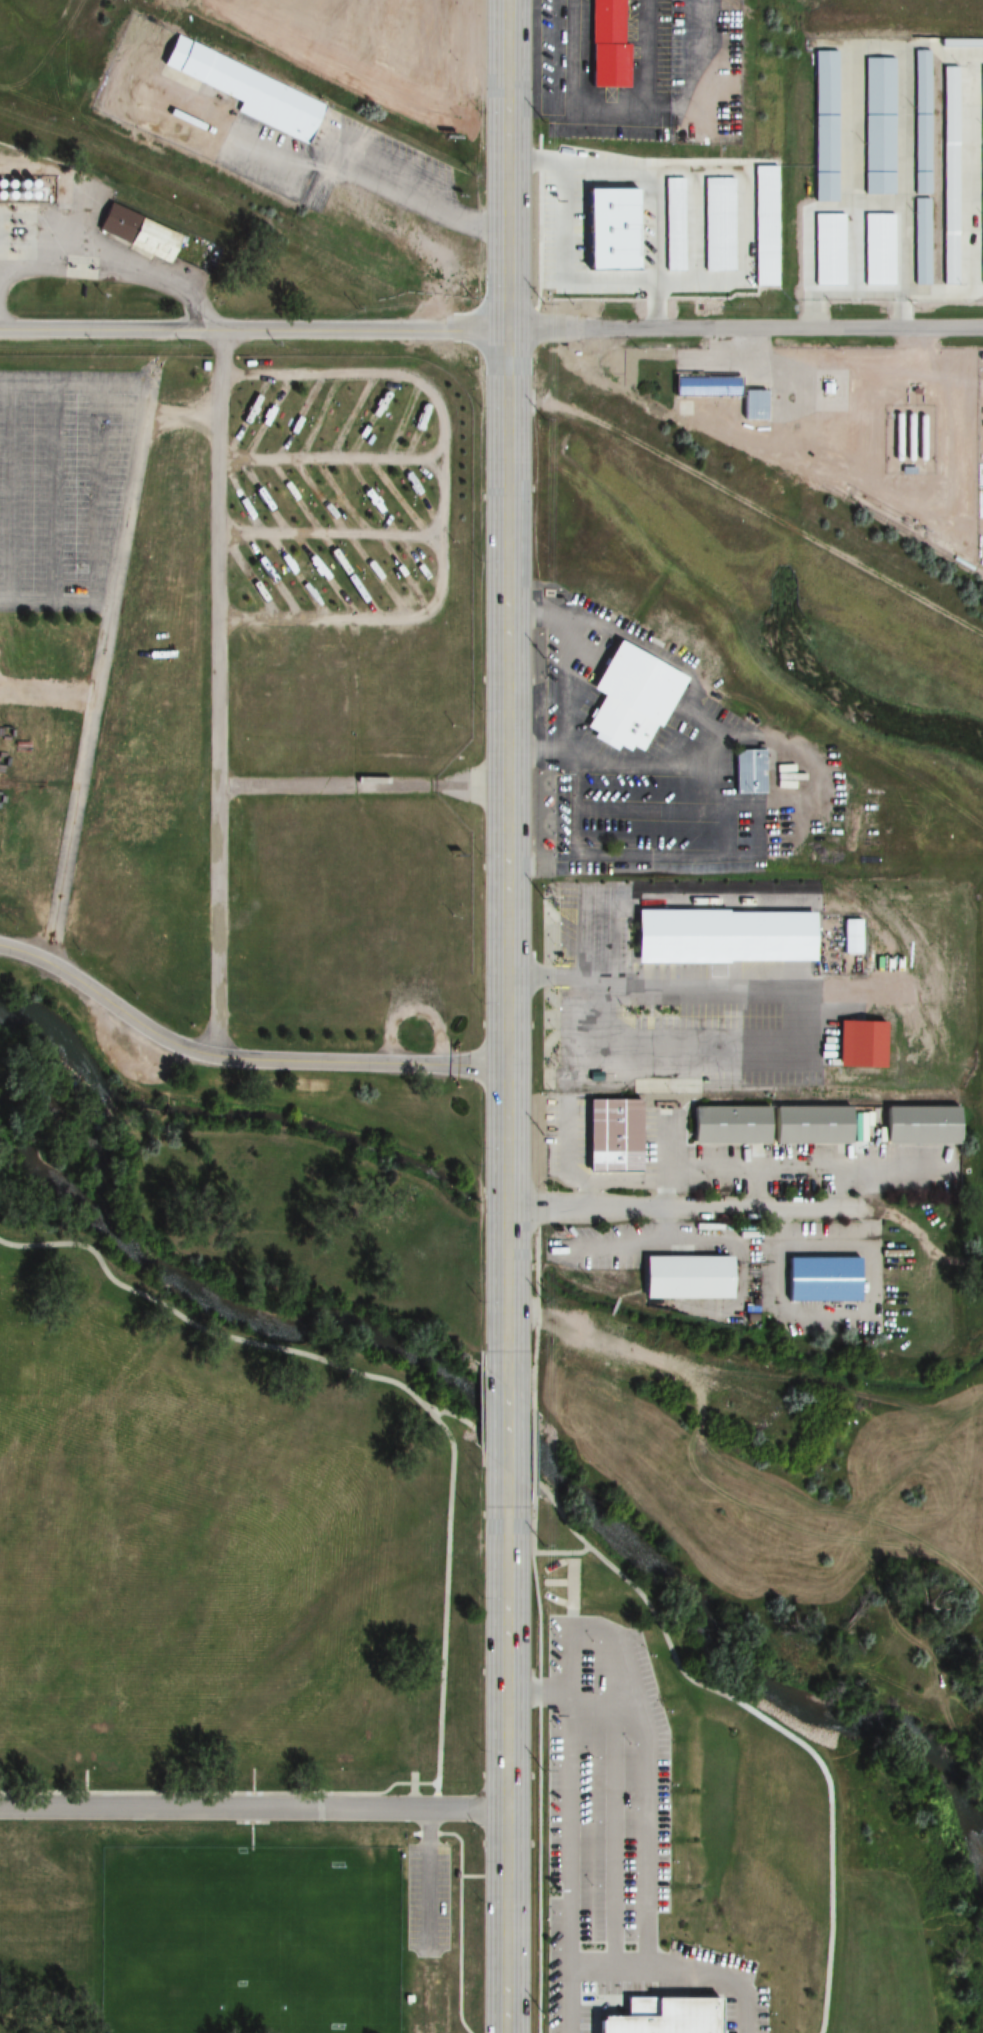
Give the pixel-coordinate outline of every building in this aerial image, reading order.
[(602,82),(603,0),(632,0),(632,40),(640,41),(640,82),(602,82)] [(176,37),(323,107),(305,145),(236,113),(241,102),(162,65),(176,37)] [(965,41),(965,49),(915,49),(914,194),(929,195),(931,76),(942,76),(939,285),(982,285),(982,42),(965,41)] [(813,201),(836,201),(837,51),(814,51),(813,201)] [(894,58),(864,58),(864,194),(894,194),(894,58)] [(591,188),(593,267),(640,267),(639,187),(591,188)] [(912,284),(929,284),(930,198),(913,198),(912,284)] [(106,203),(177,237),(165,263),(94,229),(106,203)] [(831,275),(864,275),(864,249),(831,249),(831,275)] [(738,377),(674,377),(674,397),(738,397),(738,377)] [(741,391),(741,420),(765,420),(765,391),(741,391)] [(621,638),(688,676),(646,750),(635,744),(632,749),(622,743),(620,747),(597,734),(599,730),(589,724),(607,694),(594,686),(621,638)] [(763,751),(733,751),(733,794),(763,794),(763,751)] [(632,963),(810,963),(810,912),(632,912),(632,963)] [(639,1100),(586,1100),(586,1172),(639,1173),(639,1100)] [(848,1107),(690,1107),(690,1145),(848,1144),(848,1107)] [(882,1145),(957,1145),(958,1107),(883,1107),(882,1145)] [(642,1258),(728,1257),(729,1299),(642,1300),(642,1258)] [(785,1258),(785,1302),(856,1302),(856,1258),(785,1258)] [(729,1994),(729,2032),(609,2032),(609,2013),(638,2013),(638,1995),(729,1994)]
